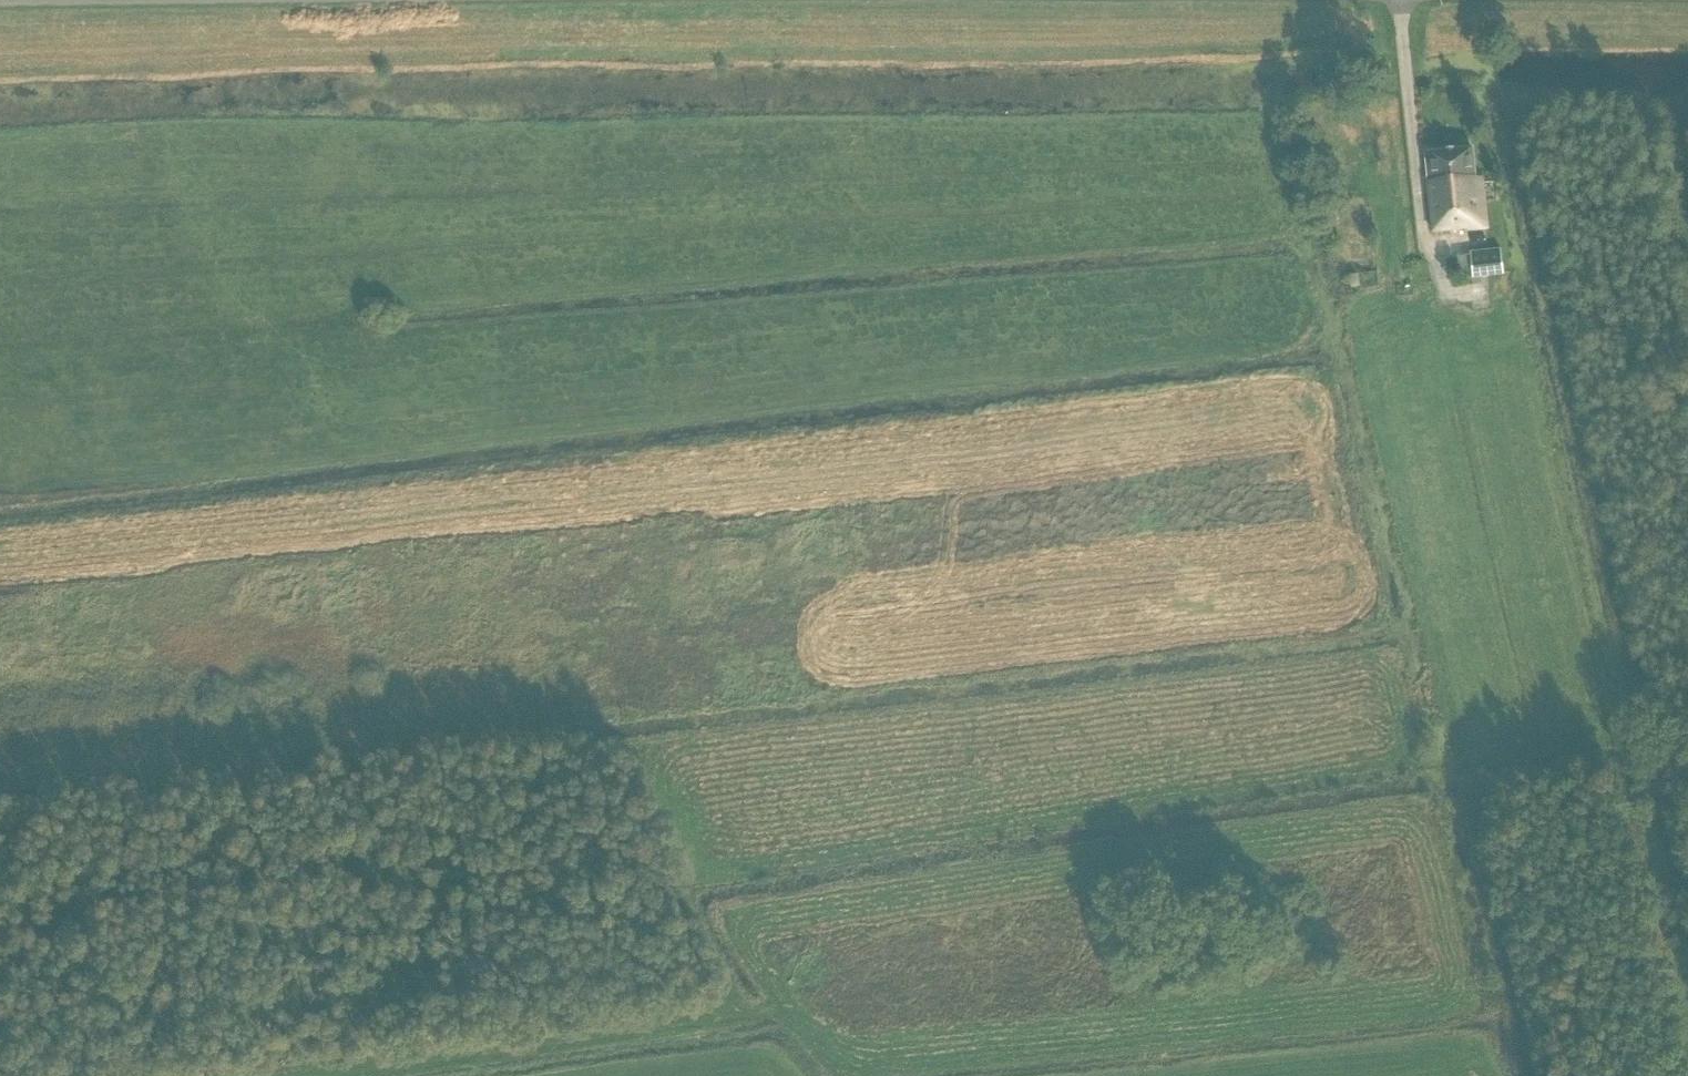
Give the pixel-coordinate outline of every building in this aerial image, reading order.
[(1468,232),(1487,230),(1482,179),(1476,179),(1473,149),(1424,154),(1432,234),(1468,230),(1468,232)] [(1504,274),(1502,251),(1471,255),(1473,277),(1504,274)] [(1476,305),(1493,308),(1495,296),(1477,294),(1476,305)]
